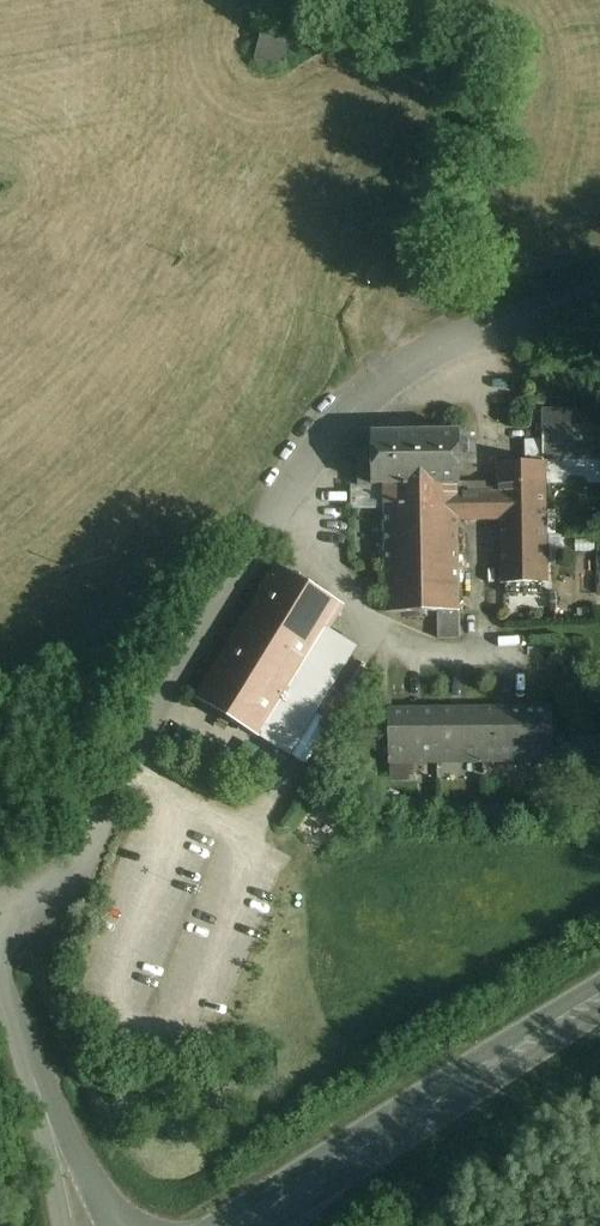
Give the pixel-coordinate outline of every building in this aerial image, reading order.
[(258,33),(250,60),(276,67),(283,40),(258,33)] [(543,411),(543,463),(599,464),(599,411),(543,411)] [(386,487),(387,613),(440,612),(459,612),(458,521),(457,495),(457,486),(460,486),(460,433),(372,434),(373,487),(386,487)] [(500,494),(457,495),(458,521),(501,520),(502,584),(546,584),(543,463),(500,464),(500,494)] [(328,629),(342,606),(280,567),(198,698),(261,736),(328,629)] [(459,638),(459,612),(440,612),(440,638),(459,638)] [(328,629),(261,736),(289,754),(356,646),(328,629)] [(550,710),(391,711),(391,762),(551,760),(550,710)]
